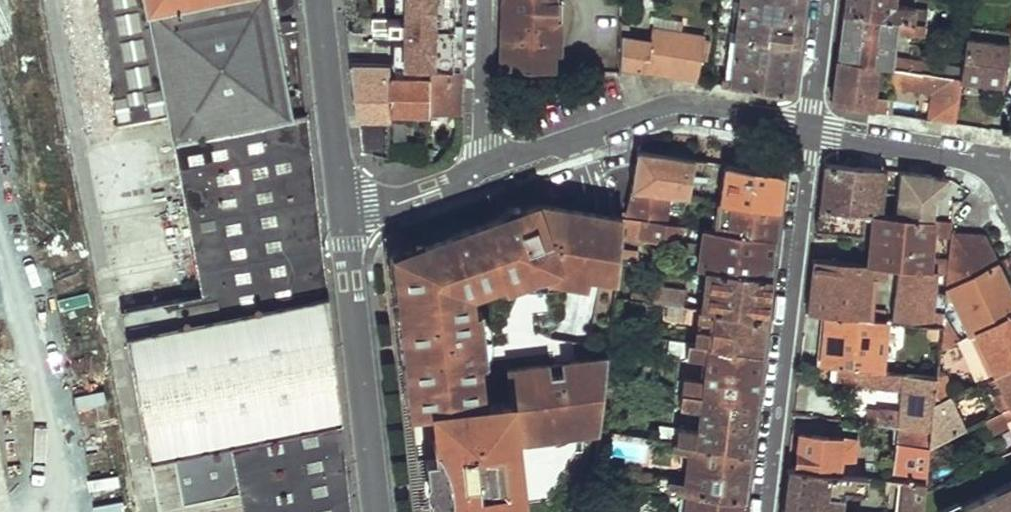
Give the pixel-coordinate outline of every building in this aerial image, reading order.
[(89,130),(164,115),(165,116),(169,117),(203,296),(127,309),(154,457),(173,454),(181,500),(237,491),(241,511),(352,511),(294,0),(64,0),(89,130)] [(501,42),(505,43),(504,70),(554,71),(555,43),(560,44),(561,0),(556,0),(501,0),(501,42)] [(730,76),(724,77),(723,84),(793,96),(796,69),(802,14),(804,0),(740,0),(730,76)] [(914,25),(914,11),(895,8),(897,0),(844,0),(842,16),(914,25)] [(837,60),(922,74),(924,64),(894,58),(898,35),(922,37),(924,26),(914,25),(842,16),(839,39),(837,60)] [(959,81),(959,83),(1004,88),(1008,45),(963,39),(959,81)] [(386,62),(351,60),(361,146),(367,152),(388,156),(389,110),(390,78),(391,62),(386,62)] [(831,105),(905,117),(906,113),(903,108),(889,105),(890,99),(873,96),(874,88),(891,89),(936,97),(936,104),(931,104),(929,121),(955,125),(959,83),(959,81),(938,77),(922,74),(837,60),(834,83),(831,105)] [(922,74),(938,77),(939,65),(924,64),(922,74)] [(429,66),(429,81),(459,83),(460,68),(429,66)] [(390,78),(389,110),(428,113),(429,81),(390,78)] [(429,81),(428,113),(458,115),(459,83),(429,81)] [(891,89),(874,88),(873,96),(890,99),(891,89)] [(428,113),(428,123),(458,126),(458,115),(428,113)] [(427,158),(427,148),(413,145),(412,155),(427,158)] [(633,171),(628,192),(686,199),(691,161),(637,152),(633,171)] [(874,213),(878,168),(824,163),(821,185),(819,206),(866,212),(874,213)] [(783,177),(725,167),(721,204),(725,205),(779,212),(781,195),(783,177)] [(903,171),(893,170),(893,177),(902,178),(903,171)] [(626,200),(623,216),(663,220),(664,211),(680,212),(682,211),(711,213),(713,203),(686,199),(628,192),(626,200)] [(779,212),(725,205),(721,234),(775,241),(777,227),(779,212)] [(819,206),(816,226),(863,231),(866,212),(819,206)] [(534,207),(513,214),(460,233),(403,253),(395,264),(413,414),(436,411),(438,436),(431,437),(433,456),(425,456),(427,470),(436,478),(438,493),(431,505),(432,511),(522,511),(513,435),(520,434),(599,425),(606,362),(505,374),(509,404),(478,408),(475,380),(472,353),(486,352),(480,301),(544,278),(586,285),(590,271),(616,276),(618,261),(619,251),(622,227),(622,222),(581,215),(534,207)] [(935,220),(874,213),(869,261),(886,263),(899,265),(931,269),(932,256),(934,232),(935,220)] [(941,235),(954,237),(956,228),(956,223),(935,220),(934,232),(941,233),(941,235)] [(625,240),(680,249),(682,229),(622,222),(622,227),(627,228),(625,240)] [(984,232),(956,228),(954,237),(952,259),(951,271),(949,283),(997,260),(998,260),(984,232)] [(775,241),(721,234),(703,232),(699,270),(711,272),(771,280),(773,261),(775,241)] [(637,253),(619,251),(618,261),(636,263),(637,253)] [(829,311),(866,316),(871,273),(885,274),(886,263),(869,261),(813,255),(810,283),(807,309),(829,311)] [(952,259),(932,256),(931,269),(937,269),(951,271),(952,259)] [(997,260),(949,283),(948,297),(965,332),(968,330),(1010,311),(1010,291),(997,260)] [(893,319),(932,323),(937,269),(931,269),(899,265),(893,319)] [(771,280),(711,272),(708,310),(766,318),(769,300),(771,280)] [(653,302),(693,308),(692,302),(682,300),(681,294),(654,290),(653,302)] [(699,308),(688,342),(762,354),(764,337),(766,318),(708,310),(699,308)] [(859,369),(884,372),(890,318),(866,316),(829,311),(824,365),(859,369)] [(1010,366),(1010,311),(968,330),(988,376),(993,374),(1010,366)] [(965,332),(954,337),(974,384),(988,376),(968,330),(965,332)] [(700,380),(684,379),(680,405),(697,410),(695,431),(677,430),(676,441),(750,453),(753,428),(759,379),(762,354),(688,342),(687,352),(704,356),(700,380)] [(472,353),(475,380),(489,380),(486,352),(472,353)] [(993,374),(1008,406),(1010,405),(1010,366),(993,374)] [(936,402),(939,378),(884,372),(859,369),(857,384),(906,390),(904,409),(880,407),(879,409),(866,407),(866,413),(865,421),(902,426),(933,430),(936,402)] [(952,394),(945,373),(939,373),(939,378),(936,402),(947,397),(952,394)] [(962,429),(947,397),(936,402),(933,430),(932,444),(962,429)] [(1000,410),(1005,419),(1010,417),(1010,405),(1008,406),(1000,410)] [(520,434),(520,442),(598,433),(599,425),(520,434)] [(933,430),(902,426),(895,477),(903,478),(927,481),(932,444),(933,430)] [(796,464),(856,472),(857,464),(854,463),(840,461),(841,439),(801,433),(796,464)] [(856,441),(841,439),(840,461),(854,463),(856,441)] [(750,453),(676,441),(674,441),(673,448),(680,449),(680,453),(694,456),(691,480),(626,470),(624,483),(640,486),(659,488),(687,494),(744,503),(747,478),(750,453)] [(844,489),(864,490),(867,473),(856,472),(796,464),(789,463),(785,493),(783,511),(842,511),(844,489)] [(939,510),(941,511),(1010,511),(1010,476),(939,510)] [(903,478),(898,511),(924,511),(927,481),(903,478)] [(640,486),(639,493),(658,496),(659,488),(640,486)] [(744,503),(687,494),(685,511),(743,511),(744,503)]
